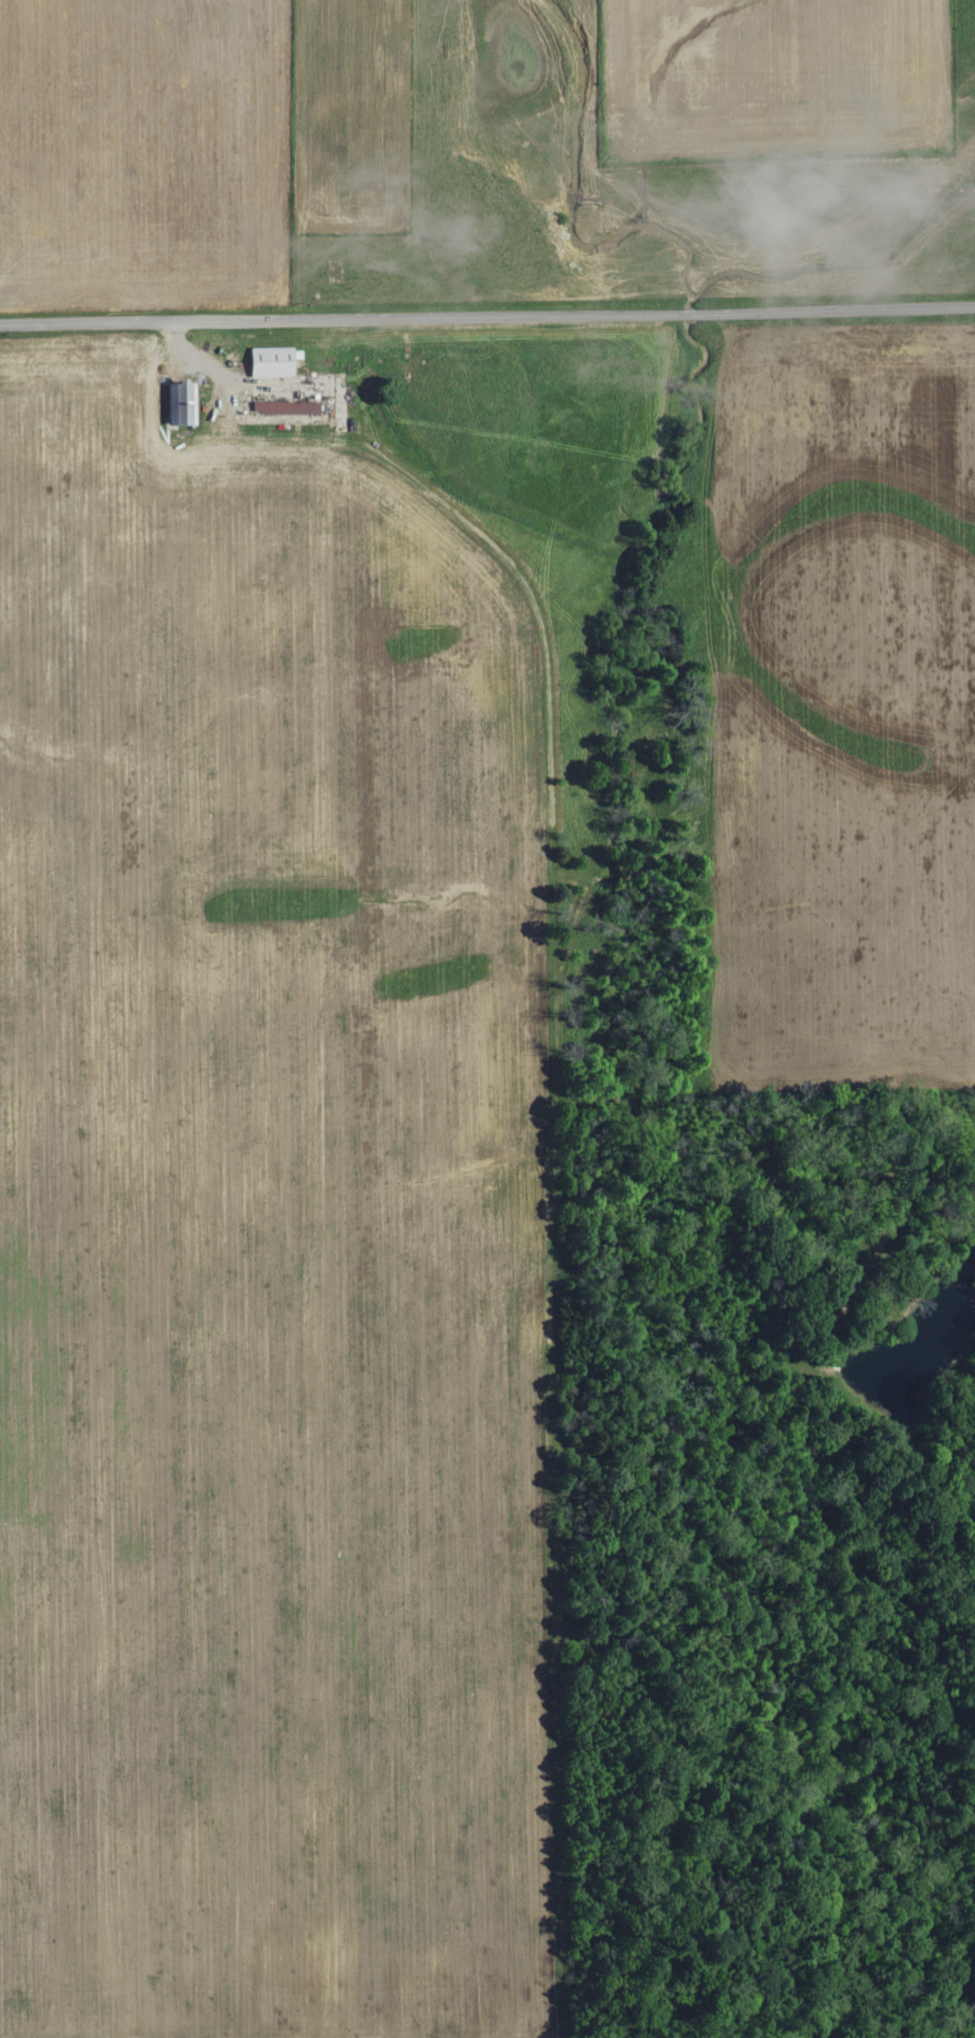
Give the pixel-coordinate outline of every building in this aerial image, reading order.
[(255,359),(255,378),(299,377),(299,348),(251,348),(251,359),(255,359)] [(201,426),(200,379),(189,379),(189,383),(171,384),(172,426),(201,426)] [(255,403),(256,415),(323,413),(323,401),(255,403)]
